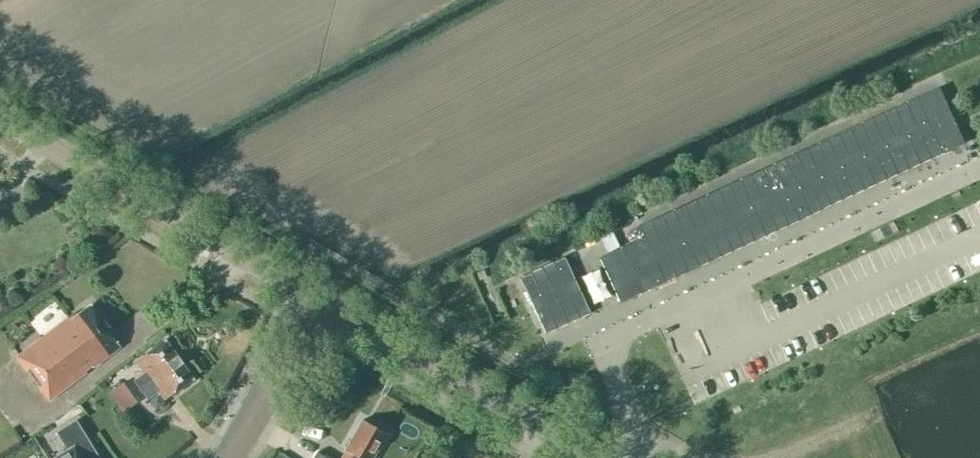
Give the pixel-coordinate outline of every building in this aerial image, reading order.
[(706,194),(638,225),(644,236),(599,257),(620,302),(776,230),(888,178),(966,142),(940,86),(862,122),(761,169),(706,194)] [(545,333),(590,312),(564,256),(519,277),(545,333)] [(480,279),(486,276),(483,269),(476,272),(480,279)] [(77,309),(16,354),(49,399),(120,346),(111,333),(112,332),(91,303),(79,312),(77,309)] [(165,339),(136,360),(145,371),(133,380),(138,387),(141,385),(148,394),(156,388),(162,396),(171,389),(174,392),(194,378),(165,339)] [(122,380),(113,387),(127,407),(136,401),(122,380)] [(52,457),(99,457),(74,419),(55,431),(67,449),(52,457)] [(358,457),(360,457),(371,457),(386,433),(362,419),(344,450),(345,450),(341,457),(357,457),(358,457)]
